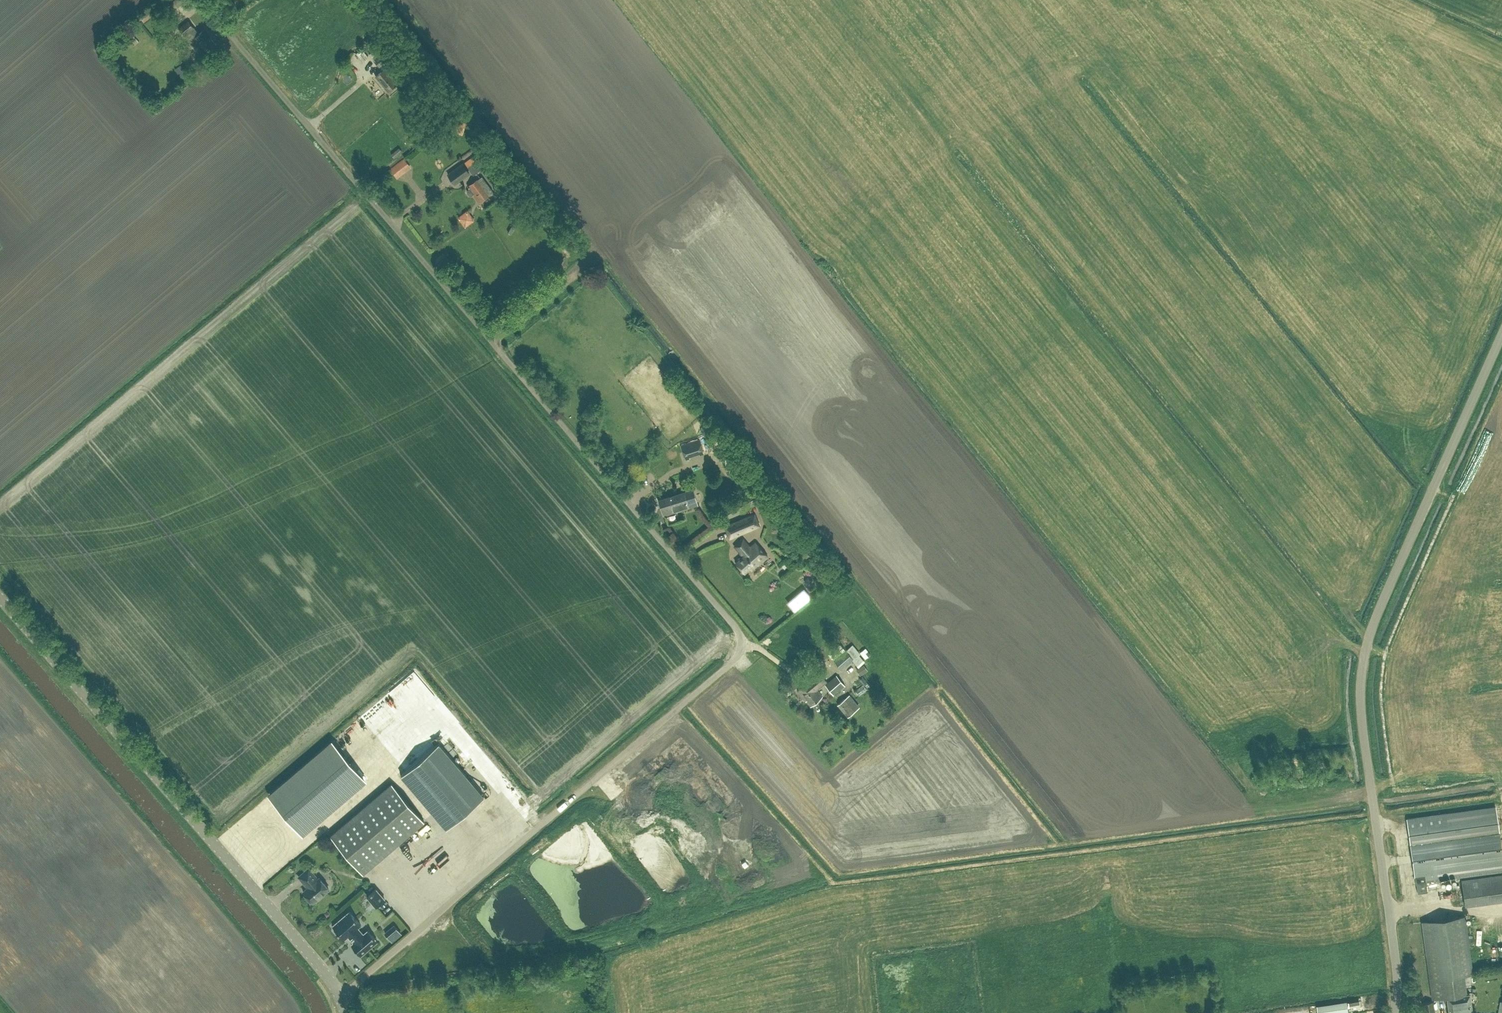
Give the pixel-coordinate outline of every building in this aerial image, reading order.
[(173,0),(158,0),(164,8),(173,0)] [(194,46),(198,43),(206,52),(216,44),(211,38),(212,37),(205,28),(199,33),(198,32),(198,31),(194,27),(188,20),(179,28),(184,35),(194,46)] [(379,67),(389,58),(378,45),(368,53),(379,67)] [(368,57),(361,48),(355,52),(363,61),(368,57)] [(388,91),(398,83),(385,68),(376,76),(388,91)] [(455,119),(452,127),(460,130),(459,133),(462,134),(465,123),(455,119)] [(392,167),(398,175),(412,165),(406,157),(392,167)] [(474,174),(483,167),(477,159),(468,166),(474,174)] [(470,172),(463,163),(448,173),(455,183),(470,172)] [(472,195),(474,193),(479,201),(493,191),(482,176),(468,186),(469,187),(467,189),(467,190),(470,194),(472,195)] [(524,210),(515,198),(507,203),(516,215),(524,210)] [(458,214),(465,224),(474,216),(467,207),(458,214)] [(475,316),(486,327),(494,319),(483,308),(475,316)] [(699,439),(681,445),(685,458),(689,457),(688,455),(699,452),(700,454),(703,453),(699,439)] [(663,514),(695,505),(698,504),(694,490),(659,500),(663,514)] [(729,538),(734,536),(759,525),(754,513),(729,524),(724,526),(729,538)] [(743,556),(735,562),(744,573),(750,568),(751,570),(768,556),(755,542),(750,546),(743,538),(734,546),(743,556)] [(840,643),(829,653),(834,659),(845,649),(840,643)] [(842,669),(852,660),(858,666),(864,661),(859,654),(860,653),(853,644),(844,652),(835,660),(842,669)] [(812,678),(809,680),(809,679),(796,689),(809,705),(822,695),(816,688),(826,679),(819,670),(811,677),(812,678)] [(832,693),(844,684),(835,673),(824,683),(832,693)] [(846,715),(858,705),(848,693),(836,703),(846,715)] [(332,742),(270,795),(302,832),(364,780),(332,742)] [(484,796),(439,743),(401,775),(446,828),(484,796)] [(424,822),(391,784),(330,836),(362,874),(424,822)] [(508,814),(514,811),(510,803),(504,806),(508,814)] [(1416,883),(1418,892),(1427,891),(1426,881),(1501,871),(1501,854),(1497,821),(1495,805),(1407,818),(1416,883)] [(469,832),(474,829),(466,819),(461,822),(469,832)] [(411,840),(424,830),(421,826),(408,836),(411,840)] [(667,885),(681,877),(663,841),(648,849),(667,885)] [(265,869),(254,877),(264,889),(274,881),(265,869)] [(317,879),(308,869),(298,877),(307,888),(302,892),(312,903),(328,889),(318,878),(317,879)] [(1461,879),(1465,905),(1501,900),(1501,873),(1461,879)] [(385,899),(376,888),(367,896),(376,906),(385,899)] [(361,924),(349,911),(333,925),(334,927),(334,929),(337,933),(340,933),(344,939),(349,934),(355,941),(351,944),(360,955),(377,940),(368,930),(363,934),(357,927),(361,924)] [(1431,998),(1445,996),(1448,1012),(1471,1012),(1468,993),(1465,993),(1462,975),(1472,974),(1464,916),(1421,921),(1431,998)] [(1318,1012),(1338,1012),(1348,1012),(1346,1001),(1317,1005),(1318,1012)] [(1433,1001),(1421,1002),(1423,1012),(1435,1012),(1433,1001)]
